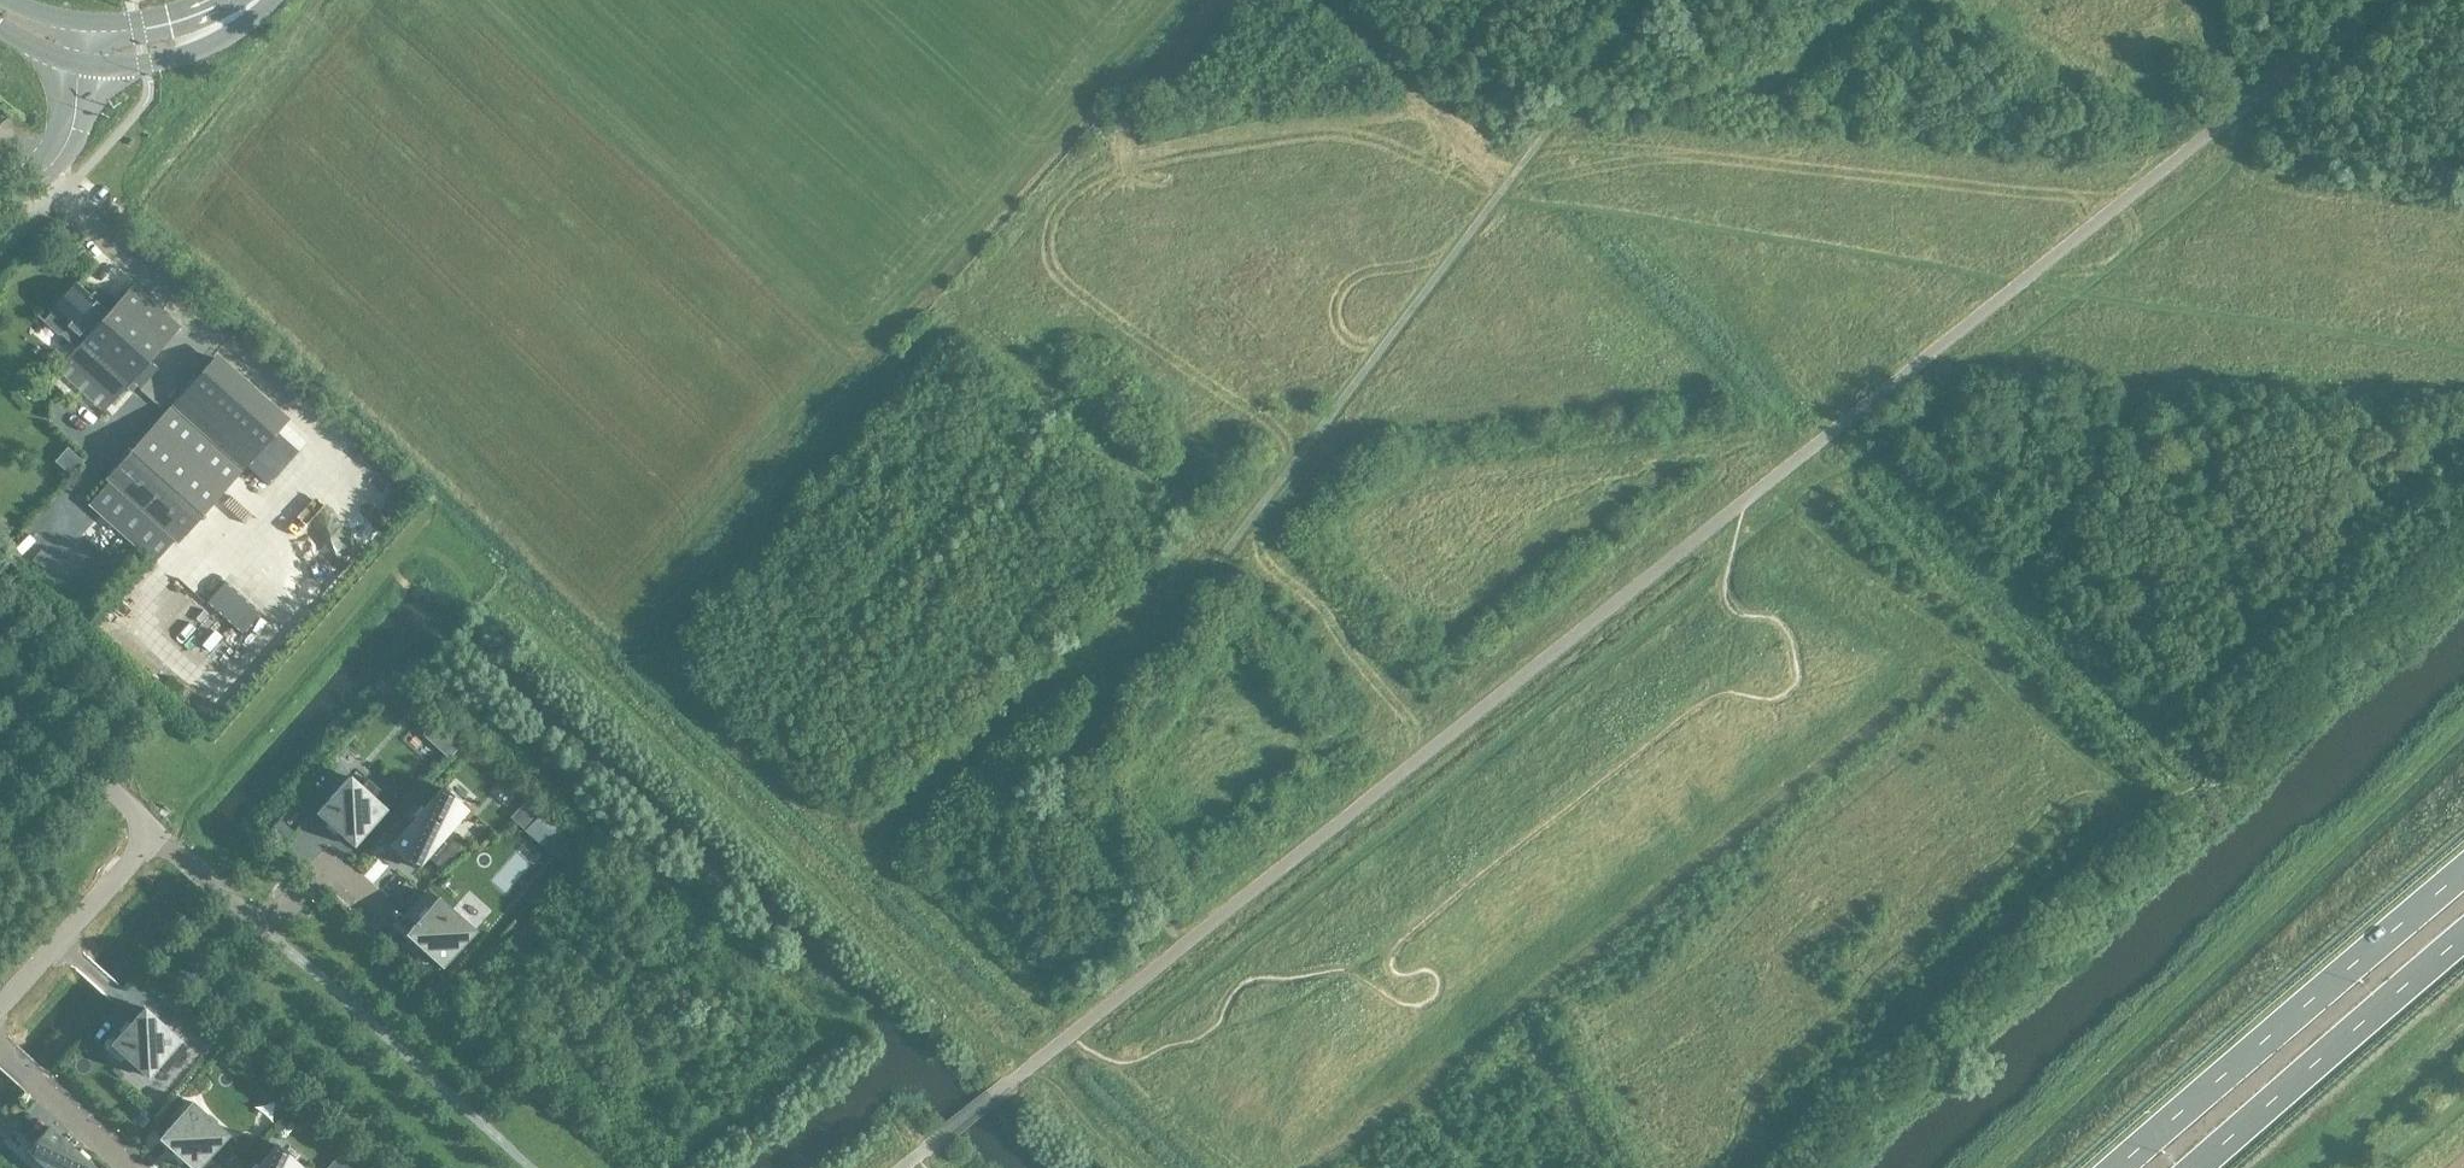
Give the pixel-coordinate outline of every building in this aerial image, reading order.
[(112,402),(180,326),(133,284),(108,311),(76,282),(50,311),(67,326),(60,333),(77,348),(66,360),(112,402)] [(109,481),(89,503),(155,562),(175,540),(178,543),(245,469),(244,468),(286,421),(214,357),(106,478),(109,481)] [(218,570),(200,590),(243,630),(261,609),(218,570)] [(350,776),(317,813),(354,846),(386,809),(394,801),(369,779),(362,787),(350,776)] [(443,788),(391,845),(416,868),(427,856),(435,863),(454,842),(446,834),(468,811),(443,788)] [(562,859),(578,844),(542,809),(527,824),(562,859)] [(439,897),(406,934),(442,967),(475,930),(439,897)] [(109,1047),(129,1018),(109,1005),(90,1034),(109,1047)] [(144,1007),(111,1044),(136,1066),(148,1077),(158,1065),(166,1073),(188,1047),(144,1007)] [(159,1138),(193,1167),(199,1167),(229,1134),(192,1101),(159,1138)] [(28,1151),(47,1167),(96,1167),(50,1127),(28,1151)] [(256,1167),(301,1167),(302,1167),(277,1145),(256,1167)] [(336,1156),(328,1167),(329,1167),(351,1167),(336,1156)]
